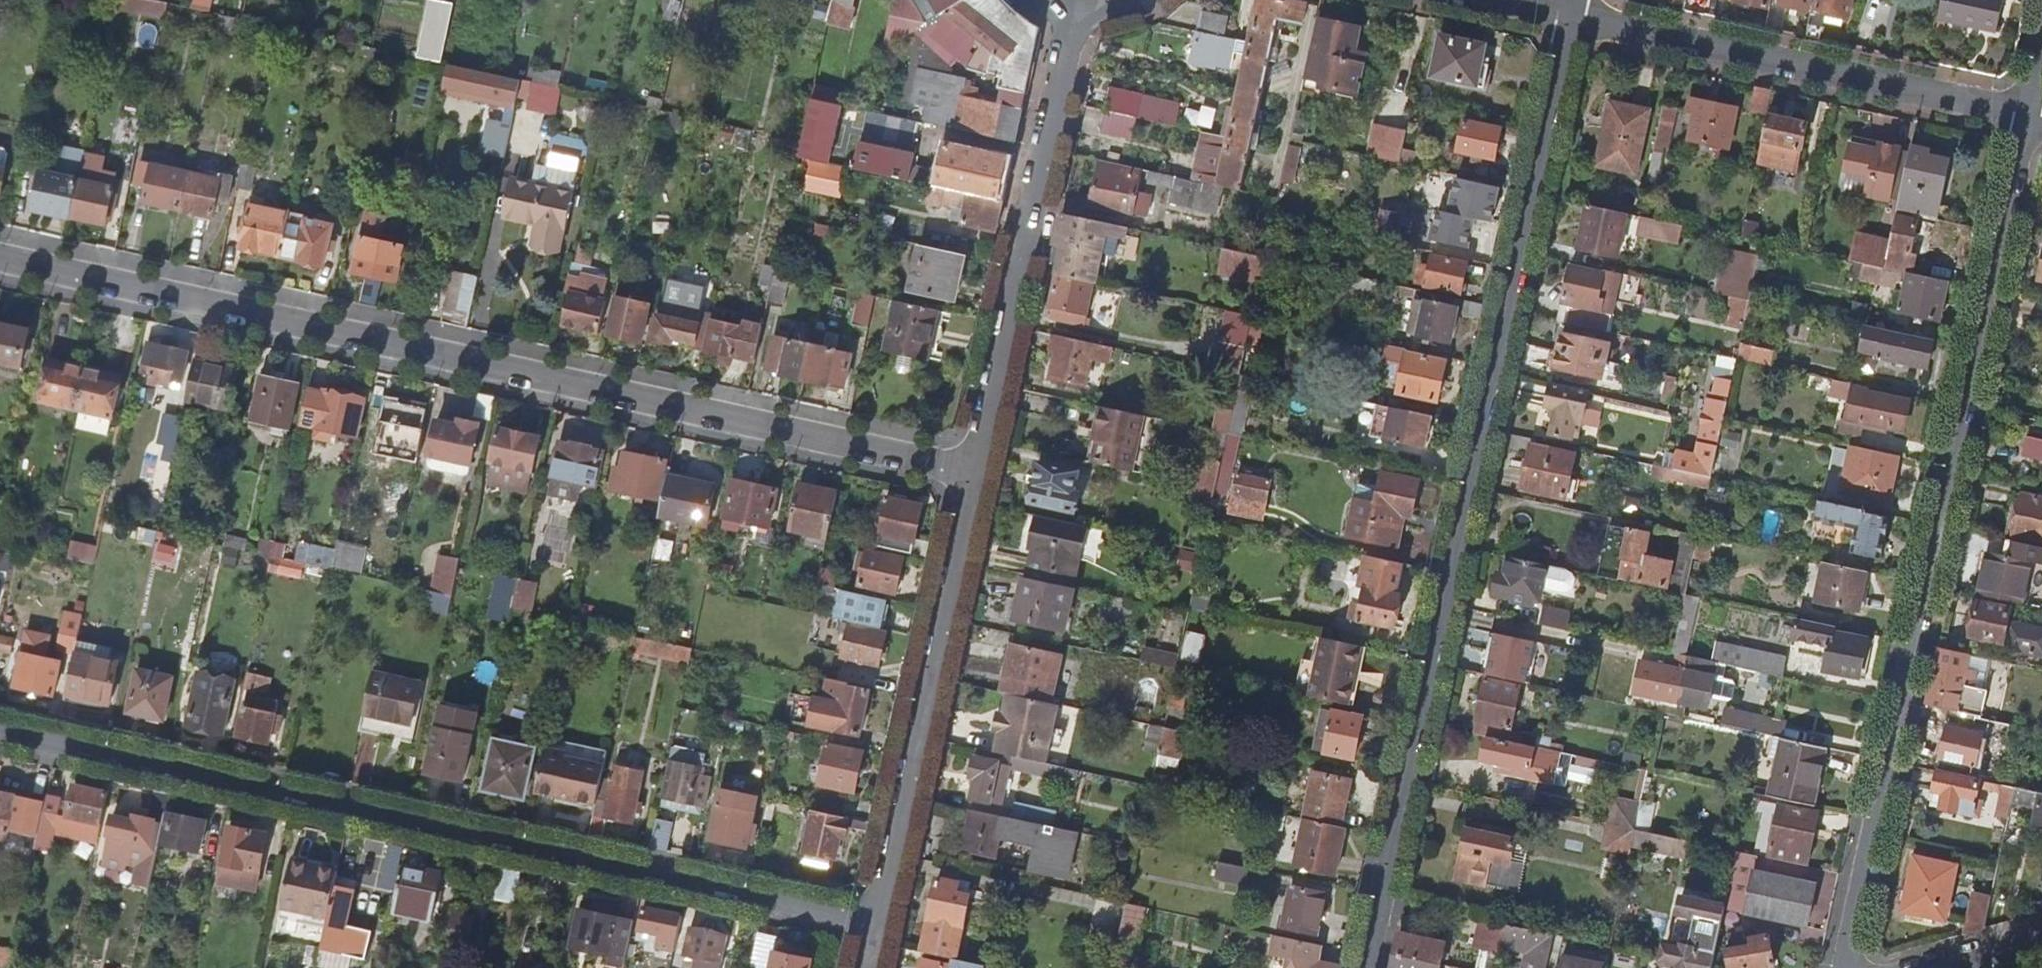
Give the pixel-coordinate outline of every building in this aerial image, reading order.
[(167,6),(148,1),(141,0),(116,0),(115,4),(142,10),(141,16),(164,20),(167,6)] [(148,1),(167,6),(181,9),(183,0),(148,0),(148,1)] [(408,46),(418,0),(384,0),(376,40),(408,46)] [(453,4),(436,0),(428,0),(416,59),(440,64),(453,4)] [(853,0),(833,0),(828,24),(847,28),(853,0)] [(965,0),(894,0),(883,46),(889,48),(932,21),(946,12),(965,0)] [(1012,10),(1011,9),(1007,6),(1002,0),(965,0),(946,12),(971,34),(995,54),(991,58),(988,73),(1000,76),(997,88),(1002,89),(998,104),(975,99),(978,90),(963,87),(961,96),(955,95),(948,128),(1015,143),(1026,92),(1040,28),(1032,24),(1024,19),(1017,14),(1012,10)] [(1280,21),(1302,25),(1306,6),(1280,0),(1260,0),(1229,139),(1202,133),(1192,181),(1219,186),(1243,192),(1280,21)] [(1772,0),(1735,0),(1735,1),(1770,8),(1771,3),(1772,0)] [(1811,0),(1781,0),(1780,5),(1809,11),(1811,0)] [(1853,0),(1815,0),(1807,37),(1821,40),(1826,14),(1848,19),(1853,0)] [(2005,0),(1944,0),(1940,17),(1998,30),(2005,0)] [(1774,30),(1780,5),(1771,3),(1770,8),(1766,28),(1774,30)] [(959,47),(971,34),(946,12),(932,21),(959,47)] [(1214,69),(1221,38),(1222,38),(1227,18),(1203,13),(1191,64),(1214,69)] [(1348,79),(1359,29),(1320,20),(1312,56),(1319,58),(1327,59),(1324,74),(1348,79)] [(1483,88),(1488,65),(1482,64),(1486,46),(1441,36),(1432,77),(1483,88)] [(1315,76),(1319,58),(1312,56),(1309,56),(1305,74),(1315,76)] [(516,96),(520,81),(504,77),(447,65),(442,88),(494,99),(490,117),(511,121),(516,96)] [(558,89),(561,74),(530,68),(527,82),(530,83),(558,89)] [(948,128),(955,95),(961,96),(963,87),(964,81),(932,74),(922,122),(948,128)] [(1308,133),(1311,118),(1308,112),(1315,76),(1305,74),(1291,140),(1301,143),(1303,137),(1308,133)] [(527,99),(530,83),(527,82),(520,81),(516,96),(527,99)] [(1769,116),(1774,91),(1756,87),(1750,115),(1768,118),(1769,116)] [(1174,127),(1180,103),(1109,88),(1100,131),(1131,138),(1135,118),(1174,127)] [(913,164),(922,122),(871,111),(811,99),(802,141),(799,157),(879,174),(883,158),(913,164)] [(1728,148),(1736,109),(1689,99),(1687,110),(1694,112),(1689,140),(1728,148)] [(1636,174),(1649,110),(1617,104),(1611,129),(1606,127),(1598,166),(1636,174)] [(1668,147),(1676,109),(1663,106),(1655,144),(1668,147)] [(1804,149),(1809,125),(1769,116),(1768,118),(1764,140),(1770,142),(1767,153),(1792,159),(1794,147),(1804,149)] [(1494,160),(1501,129),(1464,120),(1457,152),(1494,160)] [(1383,160),(1389,130),(1375,127),(1369,157),(1383,160)] [(1400,163),(1407,134),(1389,130),(1383,160),(1400,163)] [(1877,151),(1879,144),(1854,138),(1853,146),(1877,151)] [(1887,201),(1899,148),(1879,144),(1877,151),(1853,146),(1843,191),(1887,201)] [(998,200),(1006,160),(940,146),(934,174),(932,186),(947,189),(998,200)] [(1941,193),(1949,161),(1927,156),(1928,151),(1910,146),(1909,150),(1898,203),(1896,212),(1912,215),(1929,219),(1936,191),(1941,193)] [(1898,203),(1909,150),(1899,148),(1887,201),(1898,203)] [(130,182),(137,153),(123,150),(121,162),(111,160),(107,177),(130,182)] [(71,219),(81,169),(84,157),(55,151),(50,177),(40,175),(33,211),(71,219)] [(1661,182),(1667,154),(1653,151),(1648,179),(1661,182)] [(177,211),(185,174),(151,167),(152,161),(141,158),(136,184),(147,186),(143,204),(177,211)] [(1146,217),(1151,195),(1136,191),(1141,170),(1100,161),(1090,204),(1146,217)] [(562,232),(575,174),(539,166),(533,172),(530,171),(527,183),(510,179),(502,219),(532,225),(527,246),(556,252),(560,232),(562,232)] [(249,192),(254,170),(240,167),(235,189),(249,192)] [(932,186),(934,174),(905,168),(904,172),(891,169),(889,176),(932,186)] [(105,226),(113,189),(98,186),(101,174),(81,169),(71,219),(105,226)] [(1173,187),(1175,177),(1150,172),(1148,181),(1173,187)] [(227,202),(231,179),(221,177),(220,182),(185,174),(177,211),(212,218),(216,200),(227,202)] [(1213,213),(1219,186),(1192,181),(1175,177),(1173,187),(1170,203),(1213,213)] [(1491,223),(1498,188),(1457,179),(1447,226),(1469,231),(1471,219),(1491,223)] [(996,232),(1003,202),(998,200),(947,189),(943,204),(966,209),(963,224),(996,232)] [(280,256),(289,214),(249,206),(241,248),(280,256)] [(1620,254),(1628,214),(1588,206),(1579,248),(1604,254),(1605,251),(1620,254)] [(1407,236),(1411,218),(1382,212),(1378,230),(1407,236)] [(1911,256),(1919,222),(1911,220),(1912,215),(1896,212),(1890,240),(1884,268),(1902,272),(1905,273),(1909,255),(1911,256)] [(321,268),(330,227),(307,223),(308,218),(289,214),(280,256),(299,261),(299,263),(302,263),(304,267),(315,269),(318,267),(321,268)] [(1095,284),(1103,254),(1116,257),(1121,236),(1126,237),(1128,229),(1062,214),(1055,248),(1051,263),(1060,265),(1058,276),(1093,283),(1095,284)] [(1682,237),(1684,226),(1645,218),(1642,229),(1682,237)] [(395,282),(402,248),(372,241),(374,231),(363,228),(354,273),(367,276),(361,305),(375,308),(381,279),(395,282)] [(1884,268),(1890,240),(1856,233),(1849,261),(1854,262),(1884,268)] [(951,299),(960,255),(918,245),(909,290),(951,299)] [(1433,255),(1433,253),(1404,246),(1402,254),(1432,261),(1433,255)] [(1261,281),(1266,258),(1225,249),(1220,273),(1261,281)] [(1755,275),(1759,258),(1727,251),(1723,268),(1755,275)] [(1461,294),(1468,263),(1433,255),(1432,261),(1430,266),(1422,264),(1418,284),(1461,294)] [(1899,286),(1902,272),(1884,268),(1854,262),(1852,277),(1899,286)] [(798,280),(801,269),(775,263),(773,275),(790,278),(798,280)] [(1377,280),(1380,268),(1365,264),(1362,275),(1377,280)] [(1608,333),(1620,274),(1605,271),(1604,274),(1570,267),(1564,300),(1566,301),(1562,324),(1608,333)] [(1749,302),(1755,275),(1723,268),(1717,295),(1749,302)] [(466,328),(474,293),(459,290),(462,275),(452,273),(441,323),(466,328)] [(706,346),(711,321),(712,315),(676,307),(683,277),(667,274),(652,339),(672,344),(673,339),(706,346)] [(1940,321),(1949,282),(1910,274),(1901,313),(1940,321)] [(783,311),(790,278),(773,275),(766,307),(783,311)] [(1078,313),(1082,299),(1089,301),(1093,283),(1058,276),(1051,307),(1078,313)] [(597,332),(607,288),(567,279),(563,298),(567,298),(561,324),(597,332)] [(868,328),(875,297),(859,294),(853,324),(868,328)] [(640,342),(649,305),(615,297),(607,335),(640,342)] [(1451,343),(1457,314),(1481,319),(1484,305),(1457,299),(1455,309),(1416,301),(1414,311),(1424,313),(1419,337),(1451,343)] [(927,359),(938,311),(897,302),(886,350),(927,359)] [(1240,376),(1253,317),(1236,314),(1235,323),(1221,320),(1213,354),(1227,357),(1224,372),(1240,376)] [(754,361),(762,326),(743,323),(742,327),(711,321),(706,346),(705,350),(721,353),(720,357),(721,360),(722,363),(723,365),(726,365),(728,364),(730,362),(732,356),(754,361)] [(28,332),(0,326),(0,364),(20,368),(28,332)] [(1919,366),(1925,339),(1867,326),(1862,351),(1876,354),(1875,356),(1919,366)] [(804,381),(814,331),(803,328),(800,343),(773,337),(765,370),(781,373),(780,375),(804,381)] [(843,390),(851,354),(823,347),(826,331),(815,328),(814,331),(804,381),(843,390)] [(1086,387),(1095,344),(1054,336),(1051,351),(1058,353),(1052,380),(1086,387)] [(1611,364),(1615,346),(1568,336),(1564,353),(1611,364)] [(1772,368),(1775,352),(1741,344),(1737,361),(1772,368)] [(1109,364),(1113,348),(1101,345),(1097,361),(1109,364)] [(182,383),(188,355),(148,346),(139,383),(173,390),(175,381),(182,383)] [(1616,376),(1619,365),(1611,364),(1564,353),(1559,352),(1555,370),(1574,374),(1572,381),(1583,383),(1584,376),(1608,381),(1609,375),(1616,376)] [(1438,401),(1446,362),(1408,354),(1399,393),(1438,401)] [(228,411),(237,370),(195,361),(186,401),(228,411)] [(76,410),(85,371),(48,362),(39,401),(76,410)] [(1725,418),(1734,374),(1713,369),(1712,378),(1715,382),(1711,399),(1708,399),(1699,444),(1703,444),(1700,458),(1677,454),(1674,469),(1712,478),(1725,418)] [(111,417),(120,379),(85,371),(76,410),(111,417)] [(288,430),(298,383),(261,376),(252,423),(288,430)] [(1241,437),(1253,378),(1240,376),(1233,412),(1228,435),(1240,437),(1241,437)] [(1901,395),(1904,381),(1885,376),(1882,391),(1901,395)] [(180,391),(182,383),(175,381),(173,390),(180,391)] [(1907,422),(1912,402),(1868,392),(1869,388),(1834,381),(1831,398),(1852,402),(1848,421),(1894,431),(1896,420),(1907,422)] [(1582,425),(1589,394),(1589,393),(1552,385),(1547,408),(1557,410),(1551,435),(1573,439),(1577,424),(1582,425)] [(356,438),(365,401),(325,392),(324,394),(308,391),(300,425),(316,429),(314,439),(329,442),(332,432),(356,438)] [(489,420),(494,399),(479,396),(474,417),(489,420)] [(422,430),(426,410),(385,401),(379,428),(383,429),(381,441),(414,448),(413,453),(419,455),(425,430),(422,430)] [(1388,428),(1392,408),(1377,405),(1373,424),(1388,428)] [(1134,474),(1146,417),(1104,408),(1099,433),(1104,434),(1097,466),(1134,474)] [(1425,447),(1431,417),(1392,408),(1388,428),(1373,424),(1370,435),(1425,447)] [(1228,435),(1233,412),(1218,409),(1213,432),(1228,435)] [(176,447),(182,418),(167,414),(161,443),(176,447)] [(470,461),(478,425),(460,420),(458,426),(437,421),(433,440),(434,440),(432,452),(470,461)] [(527,493),(539,439),(498,429),(490,464),(492,465),(488,484),(527,493)] [(1234,464),(1240,437),(1228,435),(1222,462),(1232,464),(1234,464)] [(1570,478),(1575,456),(1531,447),(1533,440),(1507,435),(1504,446),(1531,452),(1523,490),(1545,494),(1549,474),(1570,478)] [(2028,437),(2024,456),(2041,459),(2041,440),(2028,437)] [(595,488),(603,453),(560,444),(549,495),(576,501),(580,485),(595,488)] [(1889,502),(1899,455),(1854,446),(1844,493),(1889,502)] [(194,472),(198,452),(176,447),(171,467),(194,472)] [(469,467),(470,461),(432,452),(430,458),(469,467)] [(658,502),(666,463),(625,454),(621,472),(614,470),(610,492),(658,502)] [(1216,491),(1222,462),(1206,459),(1200,488),(1216,491)] [(1226,495),(1232,464),(1222,462),(1216,491),(1215,493),(1226,495)] [(1709,493),(1712,478),(1674,469),(1662,467),(1654,465),(1651,481),(1709,493)] [(1075,514),(1080,491),(1073,489),(1077,473),(1045,466),(1042,482),(1035,480),(1030,503),(1075,514)] [(1397,549),(1404,518),(1412,520),(1420,482),(1383,474),(1376,507),(1357,502),(1349,538),(1397,549)] [(1266,501),(1271,482),(1238,475),(1234,495),(1266,501)] [(707,528),(716,489),(667,478),(659,517),(707,528)] [(768,528),(777,491),(734,482),(726,519),(768,528)] [(829,537),(838,494),(799,486),(790,531),(829,539),(829,537)] [(1215,493),(1216,491),(1200,488),(1196,510),(1211,513),(1215,493)] [(2024,495),(2015,535),(2041,541),(2041,499),(2024,495)] [(914,540),(921,508),(888,501),(878,548),(926,558),(930,543),(914,540)] [(1883,559),(1891,518),(1866,513),(1866,510),(1822,501),(1818,520),(1858,528),(1853,553),(1883,559)] [(1072,589),(1085,527),(1036,517),(1030,548),(1034,549),(1028,579),(1072,589)] [(551,524),(542,557),(566,564),(575,531),(551,524)] [(155,540),(156,533),(125,526),(124,534),(155,540)] [(1673,562),(1646,557),(1651,534),(1620,528),(1615,554),(1626,556),(1621,578),(1668,587),(1673,562)] [(1687,595),(1700,537),(1685,534),(1672,592),(1675,592),(1687,595)] [(1548,565),(1552,546),(1513,538),(1509,557),(1548,565)] [(2041,562),(2041,542),(2009,539),(2007,558),(2041,562)] [(361,577),(367,547),(337,541),(331,570),(361,577)] [(93,566),(96,551),(71,546),(68,561),(93,566)] [(897,594),(904,561),(868,553),(860,586),(897,594)] [(2023,605),(2032,564),(1988,554),(1979,596),(2023,605)] [(300,579),(303,564),(271,557),(268,572),(300,579)] [(1540,603),(1544,586),(1559,589),(1563,569),(1548,565),(1509,557),(1505,576),(1499,575),(1494,595),(1514,600),(1513,603),(1534,607),(1535,602),(1540,603)] [(458,568),(459,560),(448,558),(444,578),(447,579),(444,595),(452,596),(458,568)] [(1395,628),(1401,597),(1395,596),(1402,564),(1373,559),(1363,607),(1355,605),(1352,619),(1395,628)] [(1865,590),(1869,572),(1827,563),(1818,603),(1858,611),(1862,590),(1865,590)] [(837,590),(841,570),(823,566),(818,586),(837,590)] [(497,573),(488,616),(508,620),(517,577),(497,573)] [(1064,633),(1074,589),(1072,589),(1028,579),(1025,578),(1015,623),(1064,633)] [(532,615),(536,596),(529,594),(531,584),(518,581),(512,610),(532,615)] [(536,596),(539,586),(531,584),(529,594),(536,596)] [(875,629),(881,599),(837,590),(830,619),(875,629)] [(1682,620),(1687,595),(1675,592),(1669,617),(1682,620)] [(2010,621),(2013,610),(1978,602),(1971,637),(1986,640),(1985,644),(2041,657),(2041,628),(2010,621)] [(1567,631),(1570,616),(1543,610),(1540,625),(1567,631)] [(1861,678),(1869,639),(1835,632),(1836,627),(1799,619),(1795,638),(1832,646),(1827,671),(1861,678)] [(878,667),(886,634),(842,624),(840,634),(847,636),(842,659),(878,667)] [(60,635),(77,639),(78,631),(62,627),(60,635)] [(52,697),(60,663),(44,660),(49,638),(26,633),(14,689),(52,697)] [(1197,674),(1205,638),(1189,634),(1182,670),(1191,673),(1197,674)] [(1496,634),(1487,676),(1526,684),(1534,642),(1496,634)] [(73,654),(77,639),(60,635),(56,651),(73,654)] [(693,649),(680,646),(633,636),(630,651),(690,664),(693,649)] [(1349,706),(1362,647),(1323,639),(1317,664),(1310,698),(1349,706)] [(1052,704),(1062,658),(1011,647),(1001,694),(1008,695),(1052,704)] [(1784,676),(1788,657),(1750,649),(1746,668),(1761,671),(1784,676)] [(1988,691),(1973,688),(1977,672),(1966,670),(1970,655),(1940,649),(1934,676),(1927,706),(1952,711),(1983,718),(1988,691)] [(1177,670),(1180,658),(1144,651),(1141,662),(1152,664),(1177,670)] [(108,706),(117,665),(73,654),(64,696),(108,706)] [(1680,703),(1690,656),(1679,654),(1675,669),(1643,662),(1637,694),(1680,703)] [(1758,683),(1761,671),(1746,668),(1690,656),(1680,703),(1709,709),(1716,676),(1706,674),(1707,669),(1724,672),(1727,676),(1758,683)] [(1310,698),(1317,664),(1303,661),(1296,695),(1310,698)] [(1169,708),(1177,670),(1152,664),(1150,675),(1155,676),(1153,687),(1158,688),(1150,725),(1165,728),(1169,708)] [(1183,711),(1191,673),(1182,670),(1177,670),(1169,708),(1183,711)] [(163,721),(172,680),(136,672),(127,713),(163,721)] [(412,726),(421,683),(372,672),(359,733),(395,741),(399,724),(412,726)] [(222,734),(233,681),(198,673),(187,727),(222,734)] [(277,728),(280,716),(275,715),(277,704),(260,700),(262,690),(260,687),(262,676),(251,674),(238,738),(269,745),(272,727),(277,728)] [(860,736),(869,692),(847,687),(847,684),(828,679),(824,700),(816,699),(810,726),(860,736)] [(1511,729),(1520,687),(1485,679),(1477,721),(1479,721),(1476,734),(1487,737),(1507,741),(1509,729),(1511,729)] [(1051,737),(1058,706),(1052,704),(1008,695),(1004,714),(1001,726),(1051,737)] [(1178,731),(1183,711),(1169,708),(1165,728),(1178,731)] [(1785,738),(1788,723),(1727,710),(1724,725),(1785,738)] [(1355,759),(1364,717),(1335,711),(1326,753),(1355,759)] [(1973,779),(1982,732),(2007,738),(2010,724),(1983,718),(1952,711),(1942,758),(1947,759),(1944,772),(1973,779)] [(1045,764),(1051,737),(1001,726),(1004,714),(998,713),(994,731),(1000,732),(996,753),(1012,757),(1023,759),(1045,764)] [(462,782),(472,737),(467,736),(471,721),(440,714),(436,732),(426,774),(462,782)] [(1159,753),(1165,728),(1150,725),(1145,749),(1159,753)] [(1180,758),(1186,733),(1178,731),(1165,728),(1159,753),(1159,754),(1180,758)] [(1552,784),(1559,752),(1507,741),(1487,737),(1482,762),(1505,766),(1504,774),(1552,784)] [(1813,806),(1826,747),(1787,739),(1778,781),(1775,780),(1771,797),(1813,806)] [(524,800),(534,750),(494,741),(483,791),(524,800)] [(1639,768),(1642,747),(1626,744),(1622,764),(1639,768)] [(854,794),(864,753),(827,745),(818,786),(854,794)] [(597,799),(604,767),(566,758),(567,754),(545,749),(536,792),(596,805),(597,799)] [(1002,805),(1012,757),(996,753),(978,749),(972,778),(977,779),(972,801),(989,804),(990,802),(1002,805)] [(1564,750),(1556,782),(1567,785),(1575,753),(1564,750)] [(1574,766),(1596,770),(1597,762),(1576,757),(1574,766)] [(1064,778),(1066,768),(1045,764),(1023,759),(1021,770),(1064,778)] [(638,802),(644,774),(615,768),(608,802),(597,799),(596,805),(590,835),(602,837),(607,818),(633,824),(636,812),(641,813),(643,804),(638,802)] [(690,801),(694,780),(679,777),(680,772),(667,769),(661,797),(674,799),(675,798),(690,801)] [(1973,815),(1980,780),(1973,779),(1944,772),(1939,771),(1935,792),(1944,794),(1941,808),(1973,815)] [(1341,827),(1351,782),(1314,774),(1304,820),(1306,820),(1341,827)] [(47,853),(62,787),(48,783),(48,785),(43,803),(41,813),(33,849),(33,850),(47,853)] [(2013,802),(2016,788),(2005,786),(1999,818),(2009,820),(2013,802)] [(100,825),(108,794),(73,787),(66,818),(100,825)] [(2016,788),(2013,802),(2039,808),(2035,823),(2041,825),(2041,794),(2016,788)] [(149,845),(152,829),(161,831),(165,815),(169,794),(155,791),(148,820),(133,817),(132,822),(111,817),(107,837),(108,837),(106,847),(107,847),(126,851),(145,855),(147,845),(149,845)] [(15,797),(0,794),(0,845),(4,846),(5,843),(13,807),(15,797)] [(13,807),(41,813),(43,803),(15,797),(13,807)] [(688,810),(690,801),(675,798),(674,799),(661,797),(660,804),(688,810)] [(1637,831),(1642,807),(1614,801),(1609,825),(1637,831)] [(1041,825),(1045,809),(1017,803),(1014,819),(1041,825)] [(746,849),(754,812),(717,804),(709,840),(746,849)] [(1810,867),(1821,814),(1783,806),(1771,859),(1810,867)] [(41,813),(13,807),(5,843),(33,849),(41,813)] [(1066,876),(1075,832),(1041,825),(1014,819),(972,810),(963,850),(995,857),(999,837),(1036,845),(1031,869),(1066,876)] [(848,827),(849,821),(808,812),(805,825),(810,827),(804,852),(806,853),(831,859),(836,860),(841,838),(845,839),(848,827)] [(199,853),(205,823),(165,815),(161,831),(158,845),(199,853)] [(657,819),(650,847),(666,851),(673,822),(657,819)] [(849,821),(848,827),(868,831),(869,823),(850,819),(849,821)] [(1336,875),(1346,829),(1341,827),(1306,820),(1296,866),(1336,875)] [(1633,846),(1637,831),(1609,825),(1604,851),(1631,857),(1633,846)] [(1510,863),(1517,833),(1492,828),(1490,836),(1468,831),(1463,855),(1526,869),(1527,867),(1510,863)] [(259,873),(266,837),(229,829),(222,865),(259,873)] [(1686,857),(1689,841),(1637,831),(1633,846),(1686,857)] [(1515,857),(1526,859),(1531,836),(1520,833),(1515,857)] [(383,886),(396,888),(403,845),(389,843),(383,886)] [(430,922),(440,875),(425,871),(429,851),(404,846),(400,866),(405,867),(395,915),(430,922)] [(122,874),(126,851),(107,847),(102,870),(122,874)] [(1738,916),(1752,855),(1738,852),(1727,907),(1724,919),(1730,921),(1732,914),(1738,916)] [(831,859),(806,853),(803,868),(828,873),(831,859)] [(1520,896),(1526,869),(1463,855),(1458,882),(1520,896)] [(1809,927),(1821,869),(1810,867),(1771,859),(1759,856),(1747,914),(1809,927)] [(1943,922),(1955,867),(1913,858),(1901,913),(1943,922)] [(325,924),(337,871),(292,861),(280,915),(325,924)] [(514,903),(521,871),(503,867),(496,899),(514,903)] [(1270,893),(1274,874),(1257,870),(1253,889),(1270,893)] [(956,960),(970,896),(968,896),(971,883),(958,880),(958,884),(938,879),(922,952),(953,959),(956,960)] [(1318,935),(1327,894),(1292,886),(1283,927),(1318,935)] [(345,934),(354,892),(335,888),(321,950),(349,957),(354,936),(345,934)] [(1985,929),(1992,897),(1976,893),(1967,934),(1985,929)] [(1727,907),(1683,897),(1673,943),(1668,942),(1664,963),(1675,966),(1675,967),(1713,967),(1724,919),(1727,907)] [(1117,940),(1124,906),(1097,901),(1090,935),(1117,940)] [(624,966),(634,921),(619,918),(609,916),(611,906),(599,903),(597,914),(580,910),(572,948),(612,956),(610,963),(624,966)] [(1136,938),(1143,907),(1127,904),(1120,935),(1136,938)] [(619,918),(621,908),(611,906),(609,916),(619,918)] [(674,951),(682,917),(643,908),(636,939),(657,943),(656,947),(674,951)] [(465,942),(471,917),(450,913),(445,937),(465,942)] [(1508,926),(1509,924),(1481,918),(1470,967),(1499,967),(1504,947),(1508,926)] [(1554,936),(1508,926),(1504,947),(1529,952),(1526,967),(1547,967),(1550,957),(1554,936)] [(727,937),(691,929),(685,956),(698,959),(696,967),(720,967),(727,937)] [(1770,935),(1748,939),(1746,932),(1731,935),(1733,948),(1727,949),(1731,967),(1767,967),(1776,966),(1770,935)] [(1441,965),(1445,943),(1400,933),(1400,935),(1396,955),(1441,965)] [(980,936),(970,934),(966,954),(976,956),(980,936)] [(1342,967),(1317,961),(1321,945),(1278,936),(1271,967),(1342,967)] [(1555,958),(1559,937),(1554,936),(1550,957),(1555,958)] [(11,951),(0,948),(0,967),(7,967),(11,951)] [(810,961),(775,953),(771,967),(809,967),(810,961)] [(1451,967),(1441,965),(1396,955),(1393,967),(1451,967)] [(985,966),(956,960),(953,959),(952,967),(955,967),(984,967),(985,966)] [(1566,959),(1564,967),(1608,967),(1566,959)]
